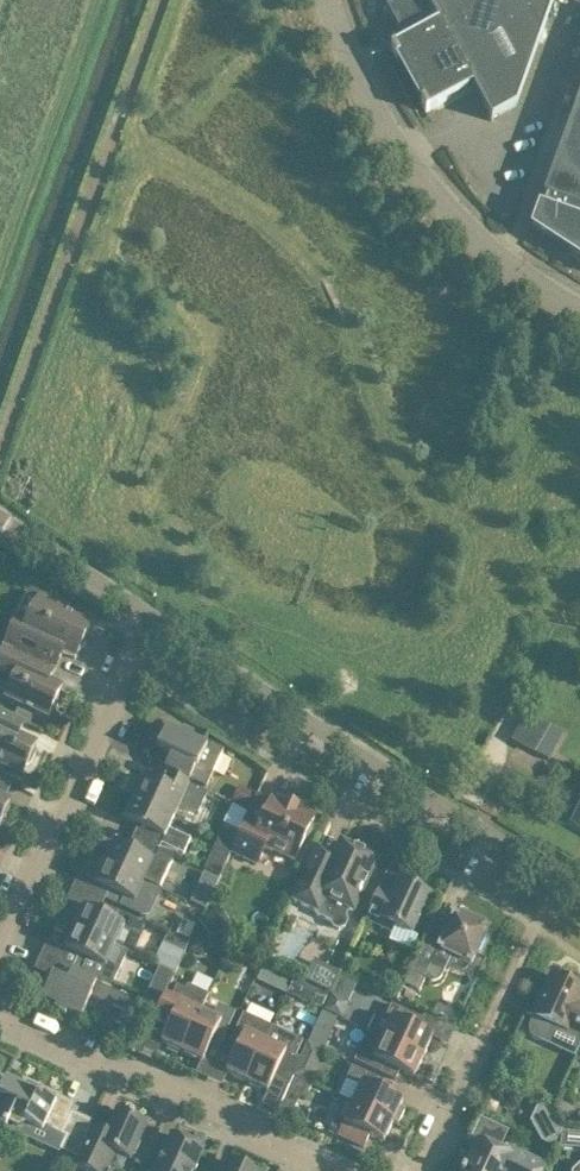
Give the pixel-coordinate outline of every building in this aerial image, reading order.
[(387,8),(398,28),(407,22),(414,36),(391,48),(397,58),(402,55),(426,99),(421,102),(426,113),(473,87),(491,121),(493,121),(492,119),(516,106),(554,0),(401,0),(387,8)] [(543,197),(547,199),(544,208),(539,207),(531,229),(579,260),(579,95),(543,197)] [(6,642),(5,642),(57,666),(62,654),(75,660),(78,653),(87,643),(84,641),(91,626),(62,612),(65,607),(40,595),(28,622),(17,617),(6,642)] [(5,642),(0,654),(0,679),(12,684),(5,699),(48,719),(54,707),(57,708),(60,694),(63,687),(50,681),(57,666),(5,642)] [(35,747),(36,744),(19,736),(25,723),(0,712),(0,764),(23,774),(27,765),(31,764),(37,752),(35,747)] [(549,727),(527,715),(513,740),(535,753),(549,727)] [(165,768),(187,778),(191,780),(207,787),(223,750),(208,742),(206,746),(193,739),(194,736),(184,731),(182,734),(167,727),(157,749),(171,755),(165,768)] [(144,778),(134,798),(174,817),(180,805),(199,814),(208,793),(189,785),(185,783),(163,773),(158,784),(144,778)] [(249,808),(256,794),(239,786),(232,801),(249,808)] [(2,818),(6,818),(11,808),(9,805),(10,802),(0,797),(0,824),(2,818)] [(138,826),(134,836),(160,848),(162,844),(184,855),(191,839),(169,829),(174,817),(134,798),(125,819),(138,826)] [(295,861),(305,838),(315,816),(298,808),(298,807),(296,805),(294,809),(272,799),(260,826),(246,820),(235,845),(231,852),(258,865),(266,848),(295,861)] [(114,843),(105,861),(146,880),(161,887),(173,861),(157,854),(160,848),(134,836),(128,849),(114,843)] [(219,837),(204,870),(220,877),(231,852),(235,845),(219,837)] [(292,900),(317,912),(316,915),(331,922),(333,927),(339,930),(345,927),(348,921),(346,916),(349,908),(353,910),(377,859),(374,857),(373,852),(363,848),(358,850),(342,842),(336,855),(317,846),(292,900)] [(146,880),(105,861),(95,884),(109,890),(104,900),(119,907),(124,897),(135,902),(146,880)] [(380,887),(370,908),(365,919),(393,932),(395,927),(411,934),(420,915),(430,894),(426,892),(424,887),(417,884),(413,886),(400,880),(394,893),(380,887)] [(211,897),(197,891),(192,903),(205,910),(211,897)] [(84,907),(75,928),(115,947),(128,953),(134,955),(143,934),(142,931),(147,922),(143,921),(138,921),(102,905),(98,914),(84,907)] [(219,905),(200,918),(199,921),(210,938),(231,923),(219,905)] [(456,910),(454,915),(448,928),(433,921),(410,972),(405,984),(420,990),(425,979),(430,981),(432,982),(435,982),(436,982),(438,981),(440,980),(441,978),(447,967),(459,973),(461,972),(464,971),(466,969),(468,966),(469,963),(472,964),(487,930),(483,929),(485,924),(466,915),(456,910)] [(195,926),(184,921),(177,935),(189,940),(195,926)] [(115,947),(75,928),(65,949),(79,955),(74,967),(113,985),(119,972),(128,953),(115,947)] [(173,973),(174,974),(189,942),(168,933),(154,964),(159,967),(173,973)] [(195,935),(189,950),(203,957),(210,942),(195,935)] [(247,958),(232,952),(226,965),(241,971),(247,958)] [(159,967),(149,989),(163,996),(173,973),(159,967)] [(330,995),(339,975),(323,968),(319,975),(311,972),(302,968),(297,979),(300,981),(329,995),(330,995)] [(67,1011),(78,1016),(82,1017),(88,1005),(103,1012),(113,990),(72,971),(66,984),(52,977),(49,984),(44,984),(44,995),(42,999),(57,1006),(55,1009),(66,1014),(67,1011)] [(279,973),(272,988),(286,994),(293,980),(279,973)] [(551,980),(547,983),(545,988),(545,993),(534,1016),(535,1017),(530,1028),(530,1029),(530,1032),(531,1034),(532,1036),(533,1037),(535,1039),(538,1040),(540,1040),(542,1040),(544,1039),(546,1038),(547,1037),(548,1036),(549,1034),(553,1025),(566,1031),(567,1029),(579,1035),(579,1003),(579,1002),(579,988),(553,975),(551,980)] [(333,996),(349,1004),(358,985),(342,977),(333,996)] [(293,995),(322,1009),(329,995),(300,981),(293,995)] [(161,1043),(182,1052),(201,1012),(209,994),(188,985),(186,989),(177,985),(171,998),(165,995),(153,1022),(168,1029),(161,1043)] [(389,985),(385,995),(396,1001),(401,991),(389,985)] [(404,988),(398,1001),(413,1009),(420,996),(404,988)] [(201,1012),(182,1052),(203,1062),(209,1048),(218,1052),(225,1037),(224,1037),(235,1012),(218,1004),(212,1017),(201,1012)] [(369,1032),(423,1057),(433,1036),(419,1030),(423,1021),(392,1006),(387,1017),(375,1018),(369,1032)] [(308,1043),(324,1050),(338,1018),(323,1011),(308,1043)] [(226,1073),(247,1082),(266,1042),(273,1027),(243,1013),(231,1039),(224,1055),(233,1059),(226,1073)] [(289,1085),(293,1076),(299,1063),(301,1058),(296,1056),(303,1041),(285,1032),(273,1027),(266,1042),(247,1082),(268,1092),(274,1078),(289,1085)] [(423,1057),(369,1032),(355,1061),(381,1073),(396,1080),(400,1071),(414,1078),(423,1057)] [(303,1059),(315,1065),(322,1051),(310,1045),(303,1059)] [(353,1103),(393,1122),(399,1124),(405,1109),(400,1107),(403,1101),(389,1094),(393,1085),(353,1067),(346,1080),(361,1087),(353,1103)] [(293,1076),(289,1085),(277,1111),(290,1117),(300,1095),(306,1097),(312,1084),(293,1076)] [(2,1085),(0,1090),(0,1126),(22,1136),(27,1124),(43,1132),(45,1127),(62,1135),(66,1126),(76,1104),(58,1096),(55,1101),(40,1093),(42,1088),(26,1081),(23,1086),(6,1078),(2,1085)] [(393,1122),(353,1103),(338,1136),(364,1148),(370,1136),(384,1142),(393,1122)] [(551,1114),(540,1108),(532,1124),(543,1143),(554,1149),(561,1132),(551,1114)] [(91,1126),(87,1135),(81,1148),(77,1158),(73,1165),(86,1170),(106,1170),(115,1153),(130,1160),(147,1124),(117,1110),(105,1138),(90,1132),(92,1127),(91,1126)] [(477,1143),(465,1169),(464,1168),(462,1170),(544,1170),(546,1165),(516,1151),(513,1158),(499,1151),(508,1132),(481,1119),(471,1140),(477,1143)] [(67,1137),(61,1151),(77,1158),(81,1148),(87,1135),(66,1126),(62,1135),(67,1137)] [(163,1157),(156,1170),(195,1170),(194,1169),(203,1149),(173,1135),(163,1157)] [(251,1167),(241,1163),(236,1165),(230,1162),(225,1170),(252,1170),(251,1167)]
